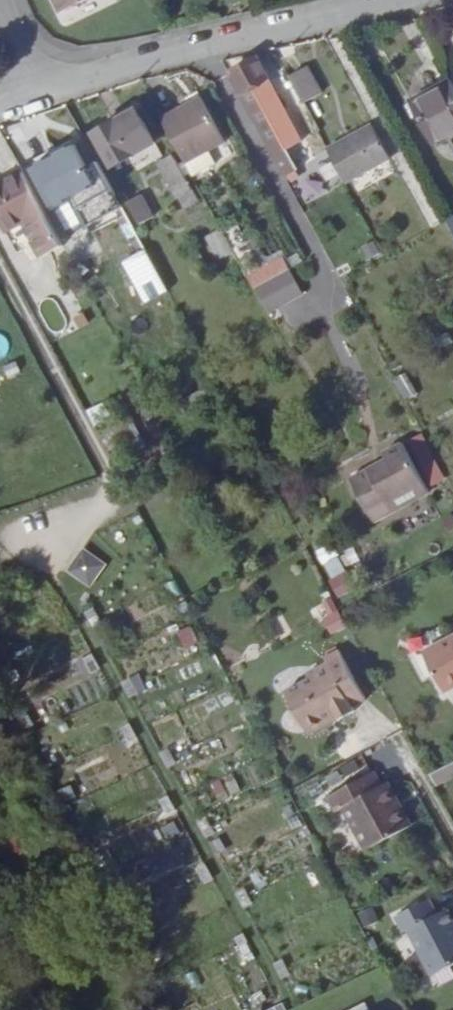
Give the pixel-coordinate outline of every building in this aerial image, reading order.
[(62,15),(93,0),(54,0),(62,15)] [(339,37),(330,42),(369,113),(378,108),(339,37)] [(255,58),(226,72),(283,177),(301,167),(260,92),(256,85),(263,81),(266,79),(255,58)] [(304,63),(285,73),(301,101),(320,91),(304,63)] [(432,96),(452,85),(449,79),(429,89),(431,94),(432,96)] [(256,85),(260,92),(267,88),(263,81),(256,85)] [(411,104),(434,147),(452,137),(452,87),(452,85),(432,96),(431,94),(411,104)] [(205,98),(193,105),(217,149),(229,142),(205,98)] [(305,116),(308,115),(302,102),(284,112),(310,159),(323,152),(305,116)] [(169,118),(192,163),(217,149),(193,105),(169,118)] [(147,108),(137,113),(141,122),(151,116),(147,108)] [(165,143),(151,116),(141,122),(137,113),(104,130),(121,164),(165,143)] [(328,150),(346,184),(391,160),(373,126),(328,150)] [(98,178),(78,139),(39,159),(59,198),(98,178)] [(193,209),(207,203),(181,153),(167,160),(193,209)] [(43,242),(60,233),(26,167),(0,179),(0,207),(9,225),(29,215),(43,242)] [(151,199),(138,206),(150,228),(163,222),(151,199)] [(218,228),(202,238),(218,261),(233,252),(218,228)] [(145,304),(167,291),(143,249),(121,261),(145,304)] [(280,254),(243,275),(266,315),(303,294),(280,254)] [(10,348),(0,333),(0,355),(10,348)] [(121,392),(90,408),(96,420),(128,405),(121,392)] [(390,460),(385,462),(410,508),(431,498),(405,444),(386,453),(390,460)] [(430,452),(420,456),(432,484),(442,480),(430,452)] [(410,508),(385,462),(349,481),(371,527),(410,508)] [(79,547),(64,573),(91,588),(105,562),(79,547)] [(329,579),(345,574),(338,556),(323,561),(329,579)] [(327,633),(344,627),(332,598),(316,604),(327,633)] [(422,648),(444,687),(452,683),(452,631),(422,648)] [(284,679),(292,696),(290,703),(295,713),(312,721),(321,715),(325,708),(333,704),(336,709),(352,701),(349,695),(362,688),(336,640),(323,646),(325,651),(305,662),(307,667),(284,679)] [(432,770),(437,780),(452,772),(452,759),(432,770)] [(366,841),(410,817),(387,774),(380,778),(373,764),(329,788),(337,802),(343,799),(366,841)] [(452,963),(452,915),(440,890),(393,914),(425,977),(452,963)] [(281,999),(258,1009),(287,1009),(281,999)]
